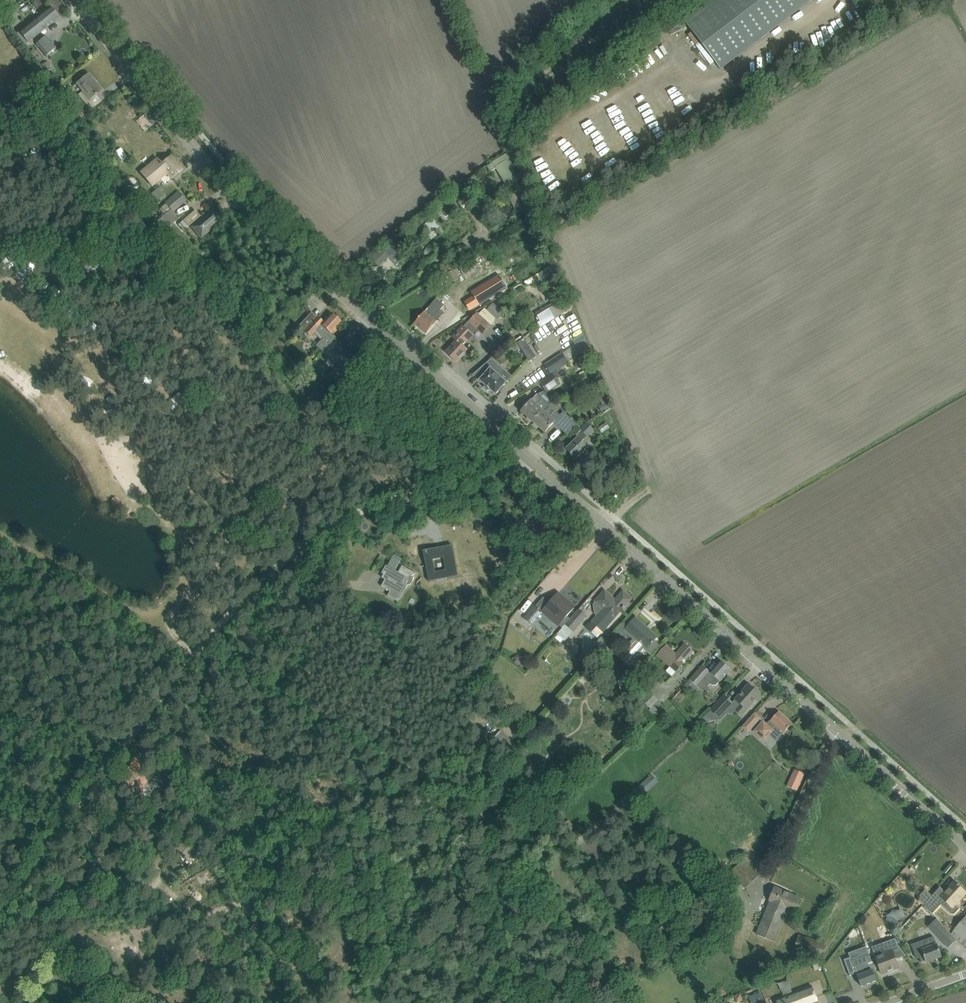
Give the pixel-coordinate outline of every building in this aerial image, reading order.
[(684,20),(720,68),(810,0),(710,0),(684,20)] [(19,31),(24,38),(28,42),(59,17),(50,6),(25,26),(19,31)] [(47,56),(56,49),(46,36),(36,43),(47,56)] [(78,94),(85,104),(89,101),(90,100),(89,99),(101,90),(88,74),(76,83),(83,91),(78,94)] [(83,117),(95,108),(89,101),(85,104),(78,111),(83,117)] [(182,170),(171,156),(161,164),(157,159),(141,173),(152,186),(167,173),(172,179),(182,170)] [(533,212),(522,188),(514,192),(523,210),(525,216),(533,212)] [(153,203),(163,195),(158,189),(148,197),(153,203)] [(173,211),(185,200),(178,192),(160,209),(165,214),(170,210),(171,209),(173,211)] [(453,199),(440,209),(447,217),(460,207),(453,199)] [(165,214),(156,222),(164,231),(178,219),(170,210),(165,214)] [(201,237),(221,220),(213,210),(192,227),(201,237)] [(396,257),(394,254),(399,249),(391,241),(372,259),(379,266),(389,257),(397,266),(401,262),(396,257)] [(453,282),(463,276),(457,267),(447,274),(453,282)] [(455,294),(459,299),(470,291),(467,286),(455,294)] [(483,290),(454,306),(462,319),(490,302),(483,290)] [(565,312),(573,307),(568,295),(560,299),(536,314),(541,321),(538,323),(541,328),(566,313),(565,312)] [(440,310),(443,306),(436,299),(414,324),(426,334),(437,322),(436,322),(444,313),(440,310)] [(341,322),(331,313),(323,322),(317,316),(314,320),(308,315),(299,326),(311,336),(317,329),(324,336),(315,345),(322,351),(325,348),(335,337),(331,333),(341,322)] [(463,327),(453,338),(457,341),(446,353),(456,362),(467,350),(463,346),(473,336),(470,333),(476,328),(483,334),(491,326),(478,314),(470,322),(465,328),(463,327)] [(581,354),(589,349),(584,333),(572,340),(581,354)] [(351,354),(360,344),(349,334),(334,350),(340,355),(345,349),(351,354)] [(524,339),(517,343),(529,362),(536,358),(524,339)] [(551,374),(569,362),(563,353),(545,365),(551,374)] [(329,374),(336,380),(348,366),(342,360),(329,374)] [(496,395),(507,382),(499,375),(502,371),(490,361),(481,368),(486,373),(479,381),(496,395)] [(560,385),(558,382),(560,381),(554,373),(540,382),(547,393),(560,385)] [(600,382),(587,388),(590,394),(596,391),(599,398),(606,395),(600,382)] [(315,389),(306,399),(313,406),(322,396),(315,389)] [(526,407),(522,411),(528,417),(527,419),(531,422),(533,421),(534,422),(547,406),(549,405),(557,402),(545,392),(538,395),(537,394),(532,401),(531,401),(530,402),(528,402),(525,405),(526,407)] [(612,407),(609,401),(599,406),(601,412),(612,407)] [(547,406),(534,422),(534,425),(538,428),(540,427),(546,432),(555,422),(555,421),(561,415),(556,411),(555,409),(552,405),(549,405),(547,406)] [(567,435),(580,427),(568,416),(558,427),(567,435)] [(566,449),(576,459),(587,448),(582,442),(588,437),(595,430),(587,423),(580,430),(581,431),(576,436),(578,438),(566,449)] [(622,445),(621,445),(612,451),(615,456),(625,450),(622,445)] [(593,464),(594,463),(587,456),(579,463),(583,468),(584,466),(590,472),(595,467),(593,464)] [(506,520),(499,525),(505,533),(512,528),(506,520)] [(453,545),(423,551),(429,581),(437,580),(433,559),(443,557),(447,578),(458,576),(453,545)] [(388,565),(395,570),(402,559),(394,554),(388,565)] [(385,580),(381,587),(390,592),(397,595),(401,587),(406,590),(408,586),(411,585),(414,580),(413,577),(411,577),(416,574),(402,566),(398,573),(386,566),(382,573),(384,575),(382,578),(385,580)] [(595,615),(596,616),(591,622),(602,631),(614,617),(615,617),(623,609),(624,607),(624,606),(629,600),(630,600),(631,600),(622,593),(623,594),(616,602),(605,593),(606,592),(605,592),(593,605),(595,615)] [(567,616),(568,615),(574,608),(558,593),(542,611),(559,626),(559,625),(563,628),(571,619),(567,616)] [(195,619),(198,615),(195,613),(198,609),(189,604),(183,614),(191,619),(193,617),(195,619)] [(531,624),(542,611),(536,606),(525,619),(531,624)] [(564,640),(572,631),(586,617),(579,610),(571,619),(563,628),(557,634),(564,640)] [(628,627),(624,631),(627,635),(633,640),(628,646),(627,647),(626,648),(626,649),(626,650),(626,651),(626,652),(627,652),(632,657),(633,657),(634,657),(635,657),(636,657),(638,656),(639,655),(644,649),(651,655),(660,645),(654,641),(658,637),(657,637),(636,619),(636,618),(628,627)] [(613,636),(594,658),(602,665),(621,643),(613,636)] [(693,652),(685,645),(676,655),(667,646),(666,646),(658,655),(680,674),(684,669),(681,666),(685,661),(685,660),(692,652),(693,652)] [(689,691),(695,684),(703,692),(710,683),(713,686),(717,685),(731,669),(721,661),(711,672),(703,666),(684,686),(689,691)] [(749,685),(734,701),(740,706),(736,710),(742,716),(752,704),(755,707),(762,698),(760,695),(760,692),(757,689),(755,690),(749,685)] [(724,696),(710,712),(718,719),(719,718),(730,705),(732,703),(724,696)] [(779,712),(767,725),(763,721),(754,731),(761,737),(767,734),(769,736),(774,731),(775,732),(779,728),(784,733),(792,724),(779,712)] [(754,714),(742,728),(747,733),(760,719),(754,714)] [(506,755),(516,744),(500,731),(491,741),(506,755)] [(139,795),(150,779),(130,765),(119,780),(139,795)] [(791,778),(788,786),(798,791),(802,782),(791,778)] [(653,793),(657,790),(652,785),(648,788),(653,793)] [(172,848),(180,856),(190,844),(182,837),(172,848)] [(191,843),(190,844),(180,856),(189,864),(200,851),(191,843)] [(746,888),(758,878),(749,867),(743,861),(731,871),(737,878),(746,888)] [(940,898),(937,902),(931,897),(923,905),(933,914),(941,906),(951,915),(955,916),(961,909),(956,904),(959,900),(965,893),(958,886),(959,885),(958,884),(957,885),(954,882),(948,890),(940,898)] [(794,912),(796,908),(800,898),(775,887),(769,902),(770,902),(756,934),(775,943),(790,910),(794,912)] [(965,916),(954,929),(954,930),(952,933),(965,947),(965,917),(965,916)] [(951,934),(937,919),(929,926),(943,941),(949,948),(957,940),(951,934)] [(926,960),(927,962),(942,957),(938,947),(937,944),(934,937),(927,940),(912,945),(917,959),(919,958),(921,962),(926,960)] [(889,941),(888,941),(883,943),(884,946),(887,953),(877,957),(876,958),(877,962),(881,971),(882,974),(899,968),(898,965),(896,959),(892,948),(898,945),(896,939),(894,939),(889,941)] [(852,958),(845,961),(850,976),(857,973),(862,987),(876,981),(869,962),(872,961),(870,956),(853,962),(852,958)] [(792,992),(791,981),(781,982),(782,994),(792,992)] [(812,986),(776,999),(778,1002),(819,1002),(812,986)] [(762,992),(749,996),(751,1002),(765,1002),(762,992)]
